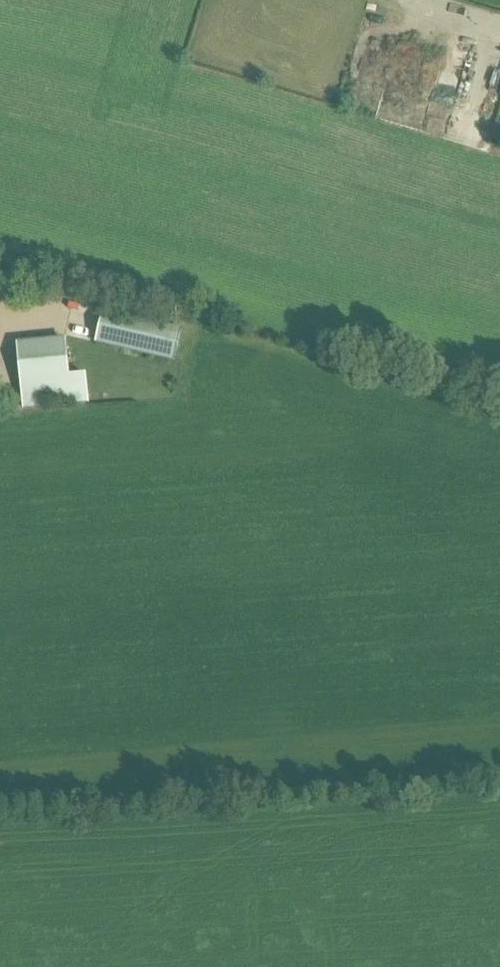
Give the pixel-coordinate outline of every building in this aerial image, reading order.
[(27,282),(8,277),(5,289),(24,294),(27,282)] [(106,313),(99,343),(177,362),(184,331),(106,313)] [(66,340),(18,343),(25,408),(90,403),(87,375),(71,376),(66,340)]
